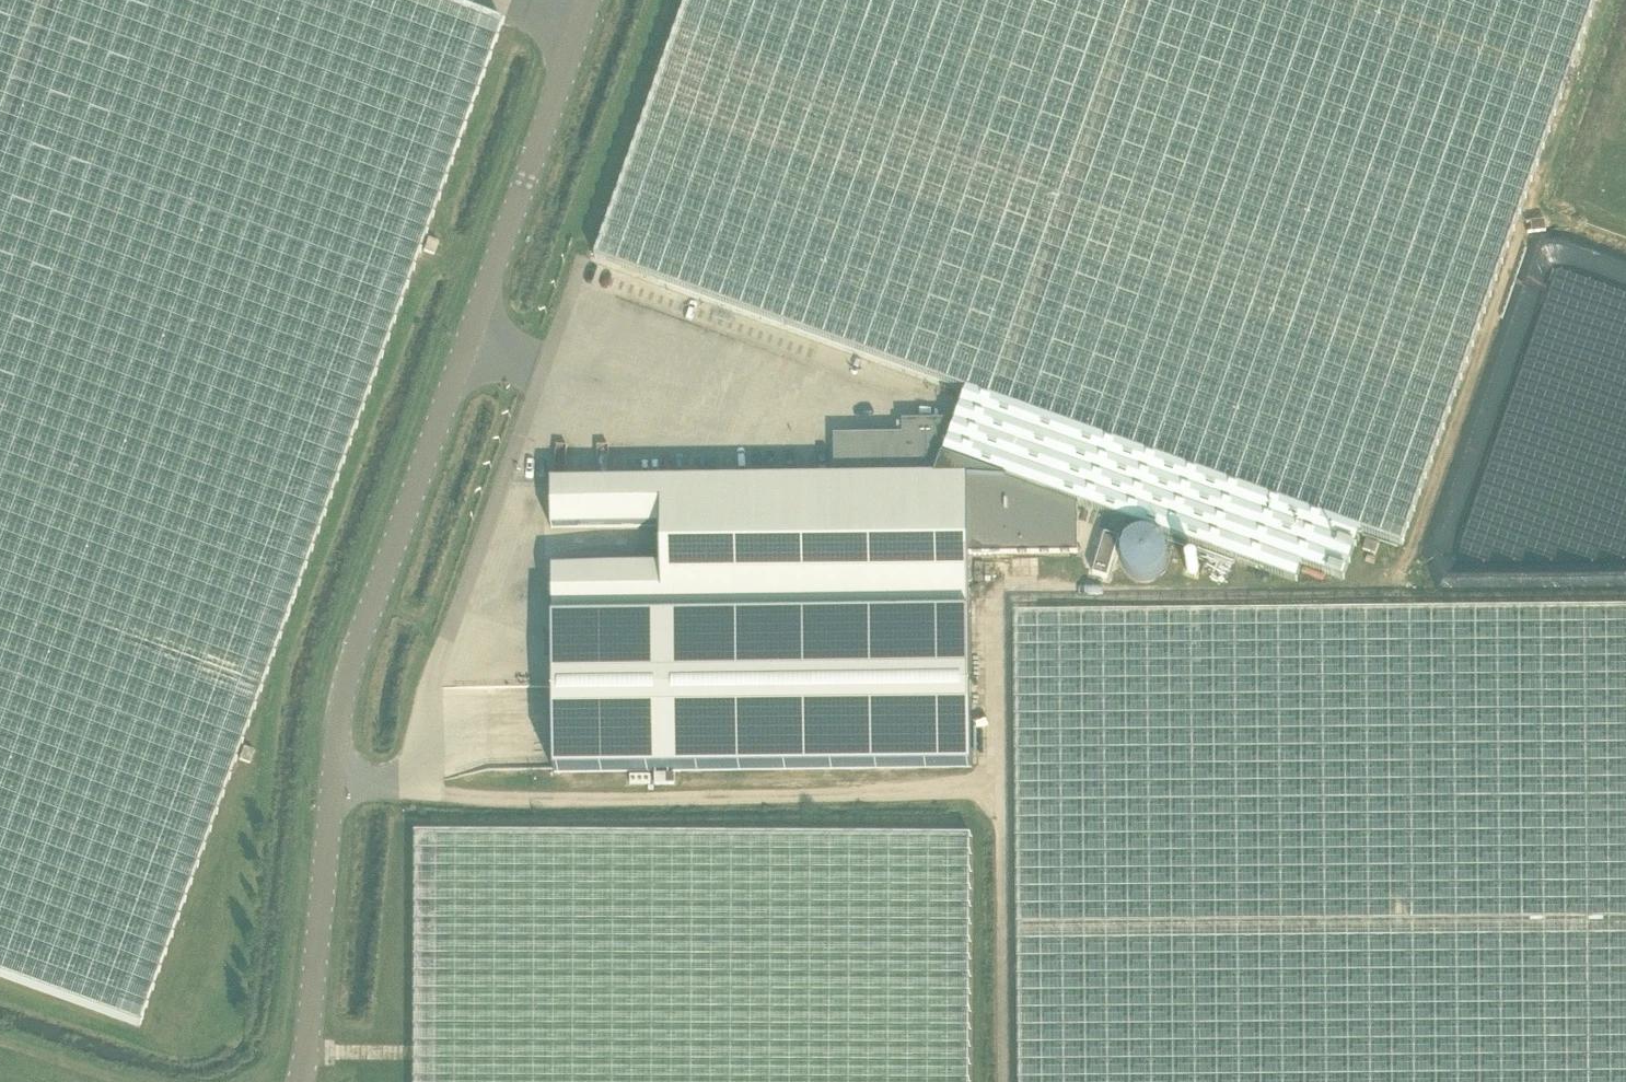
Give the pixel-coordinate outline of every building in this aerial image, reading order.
[(139,1027),(502,23),(438,0),(0,0),(0,976),(139,1027)] [(1361,531),(1402,546),(1596,0),(688,0),(596,259),(968,391),(1361,531)] [(1589,227),(1625,239),(1625,106),(1589,227)] [(967,482),(968,554),(1078,553),(1077,502),(1296,582),(1302,565),(1343,580),(1361,531),(968,391),(957,421),(902,421),(903,435),(834,435),(835,483),(967,482)] [(551,486),(551,534),(661,533),(662,571),(551,572),(552,619),(553,776),(970,773),(968,615),(968,554),(967,482),(835,483),(551,486)] [(1379,544),(1367,540),(1364,549),(1376,554),(1379,544)] [(1458,609),(1411,610),(1015,614),(1020,1081),(1625,1081),(1625,608),(1458,609)] [(971,833),(417,832),(416,1081),(970,1081),(971,833)]
